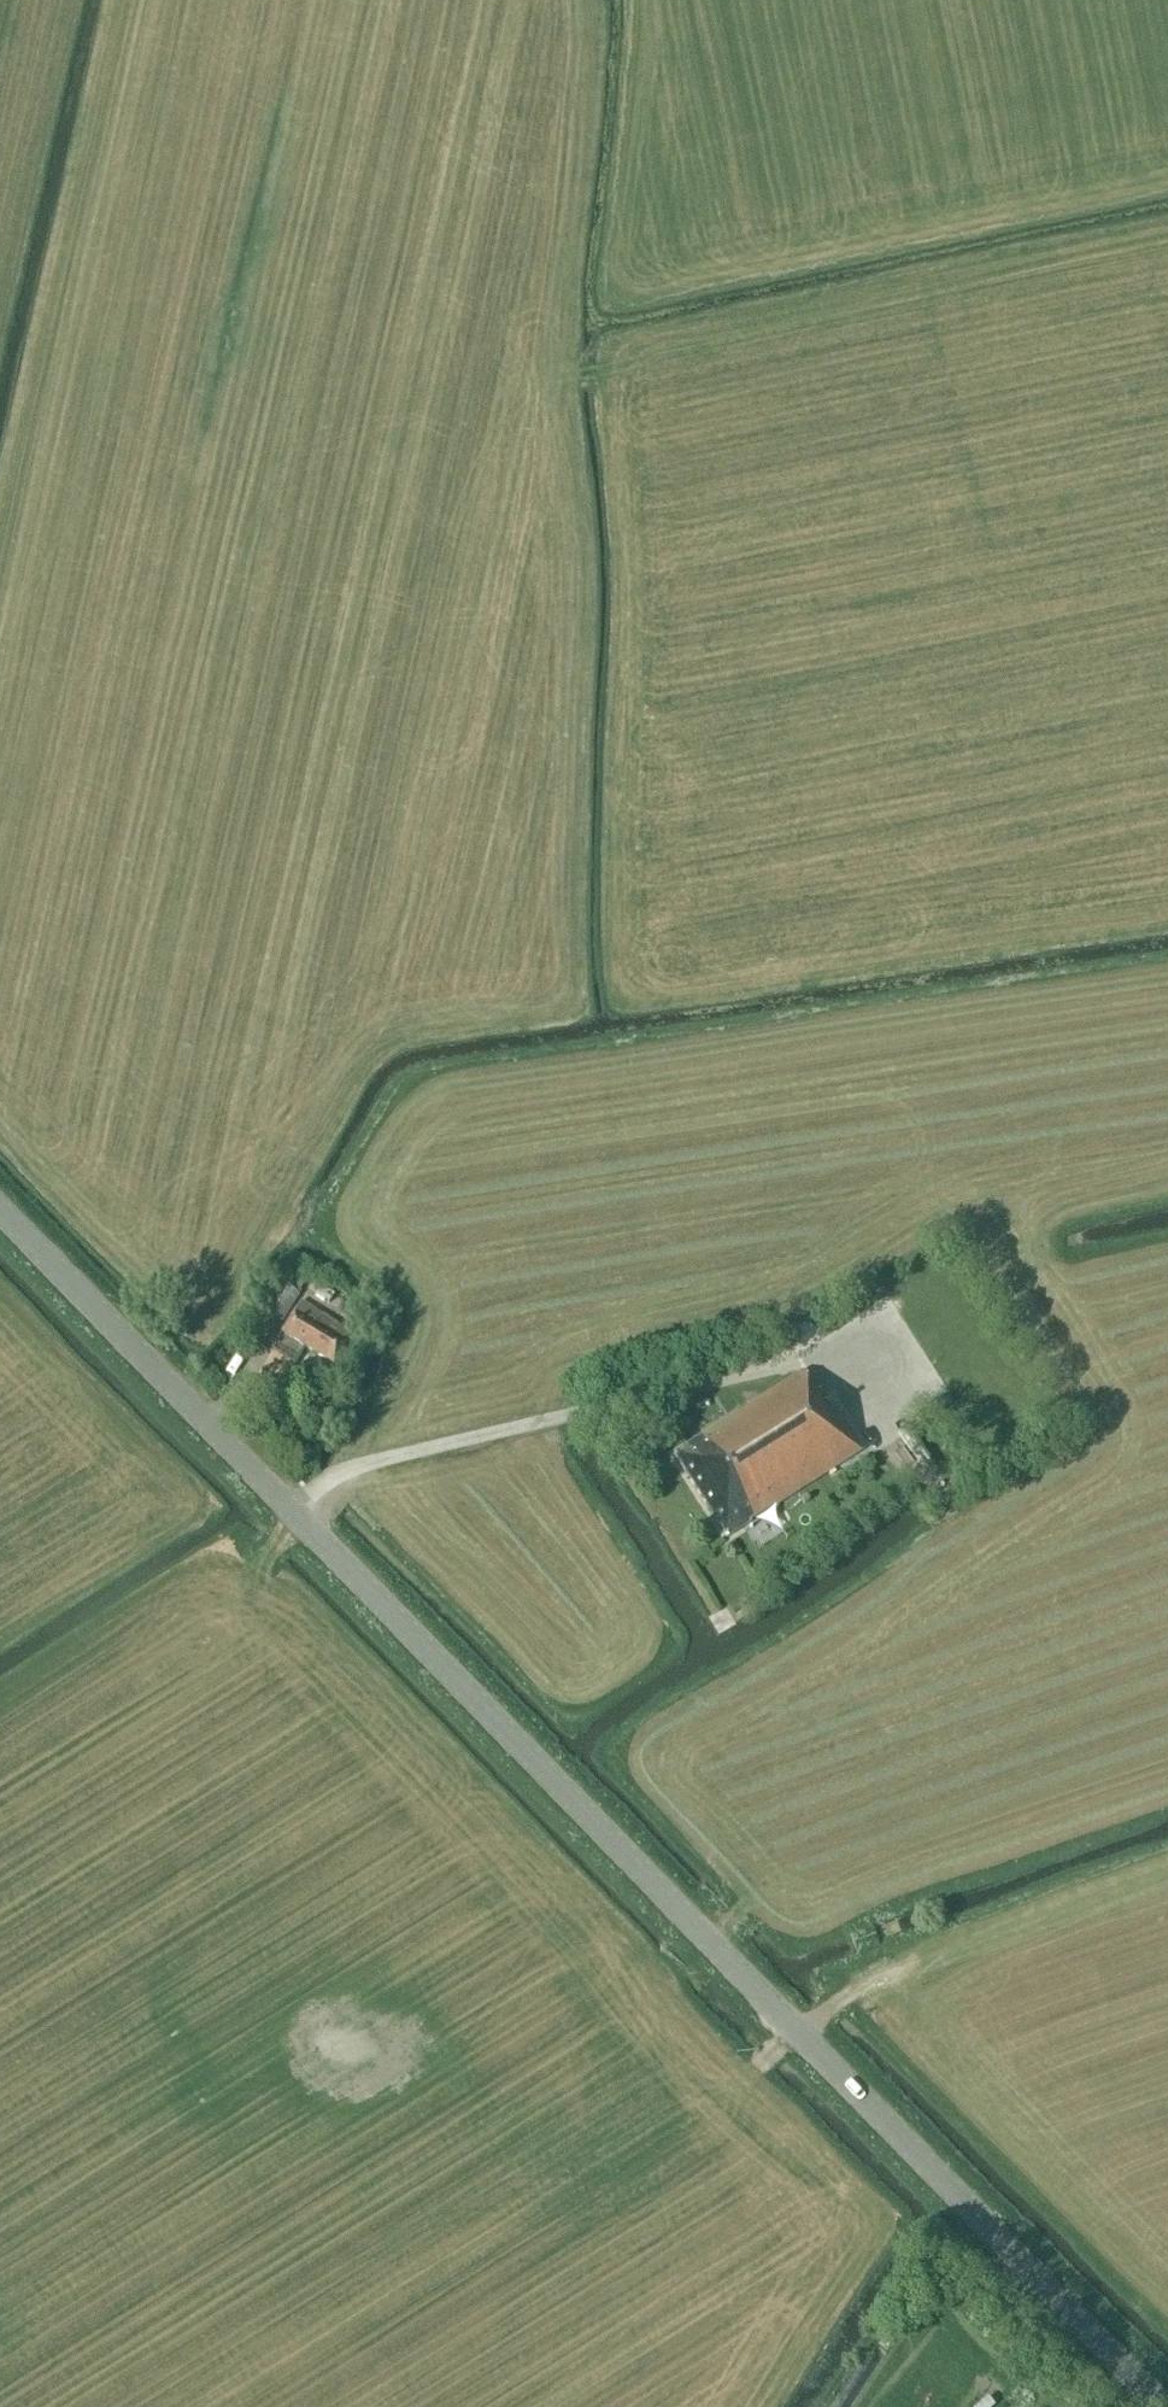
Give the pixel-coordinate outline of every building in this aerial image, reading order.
[(299,1296),(279,1284),(262,1311),(282,1324),(299,1296)] [(333,1365),(352,1335),(301,1303),(282,1333),(333,1365)] [(816,1395),(803,1373),(675,1455),(729,1537),(863,1451),(824,1390),(819,1393),(816,1395)]
